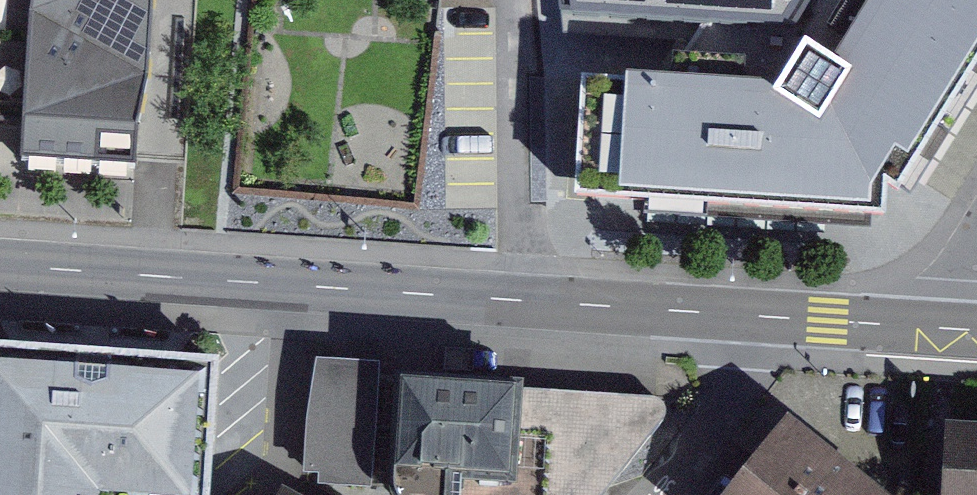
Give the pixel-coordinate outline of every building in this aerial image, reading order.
[(77,161),(85,0),(0,0),(0,158),(77,161)] [(77,161),(213,167),(220,0),(85,0),(77,161)] [(584,193),(894,210),(976,64),(976,0),(725,0),(667,91),(592,85),(584,193)] [(408,453),(416,341),(337,337),(331,450),(408,453)] [(684,359),(416,341),(408,453),(406,472),(591,481),(684,359)] [(216,365),(0,348),(0,494),(205,494),(216,365)] [(744,494),(895,494),(808,421),(744,494)]
